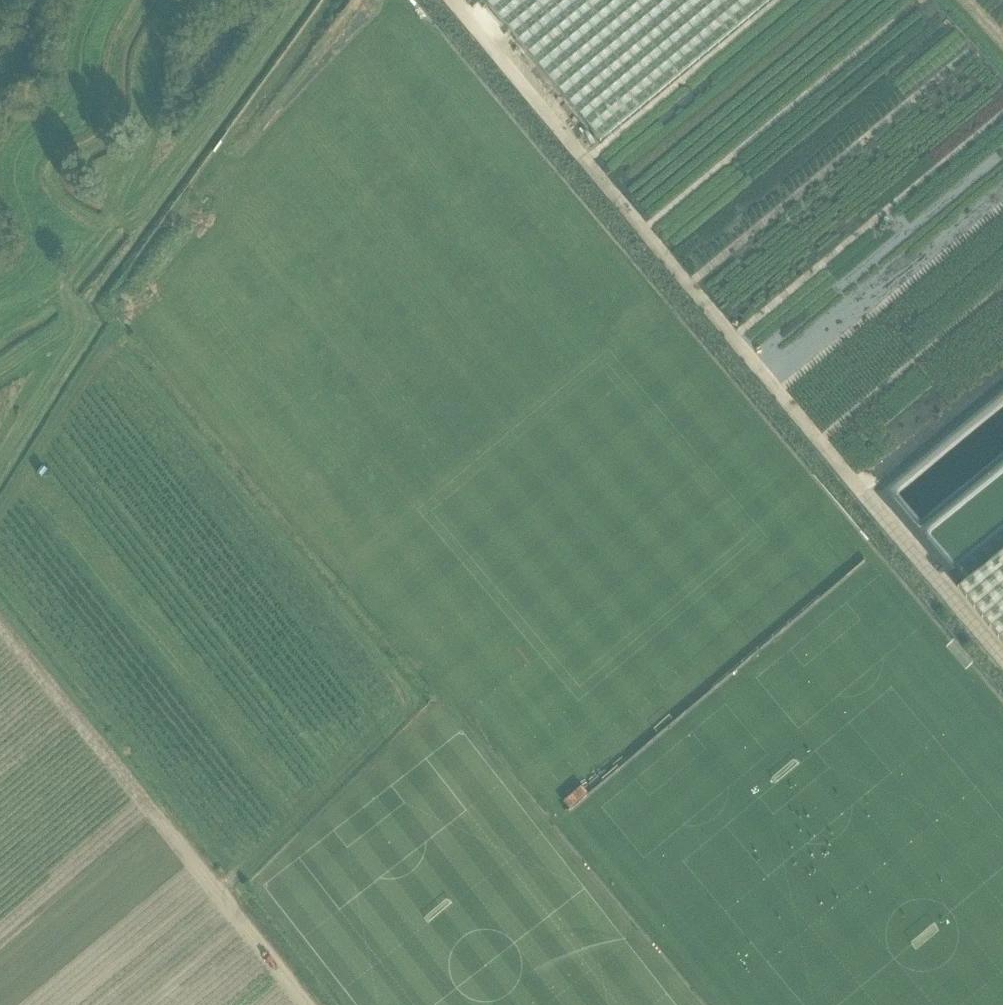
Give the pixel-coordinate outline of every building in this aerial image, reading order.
[(601,141),(771,0),(484,0),(601,141)] [(958,588),(1002,644),(1002,551),(958,588)]
